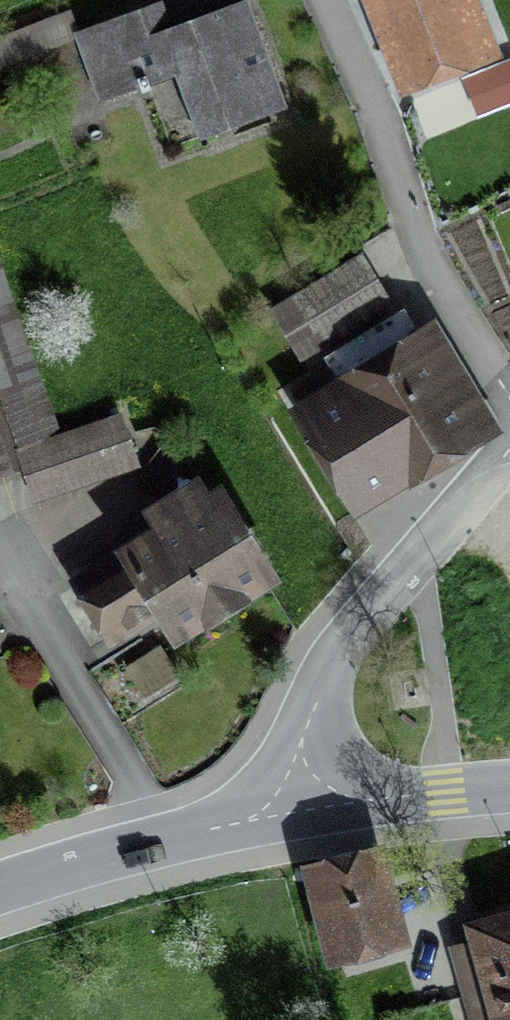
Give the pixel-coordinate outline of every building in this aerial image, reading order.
[(75,33),(102,106),(207,68),(229,129),(289,107),(250,0),(242,0),(173,25),(164,1),(75,33)] [(407,83),(489,53),(470,0),(378,0),(407,83)] [(371,267),(276,320),(306,373),(401,319),(371,267)] [(23,470),(34,501),(142,462),(126,418),(63,440),(14,303),(0,309),(0,479),(23,470)] [(289,402),(364,511),(496,420),(421,312),(289,402)] [(177,546),(95,594),(130,654),(172,630),(191,663),(300,600),(239,496),(225,504),(219,493),(165,525),(177,546)] [(123,674),(141,703),(175,682),(157,653),(123,674)] [(392,864),(318,884),(339,962),(413,942),(392,864)] [(486,941),(506,1019),(509,1019),(509,935),(486,941)]
